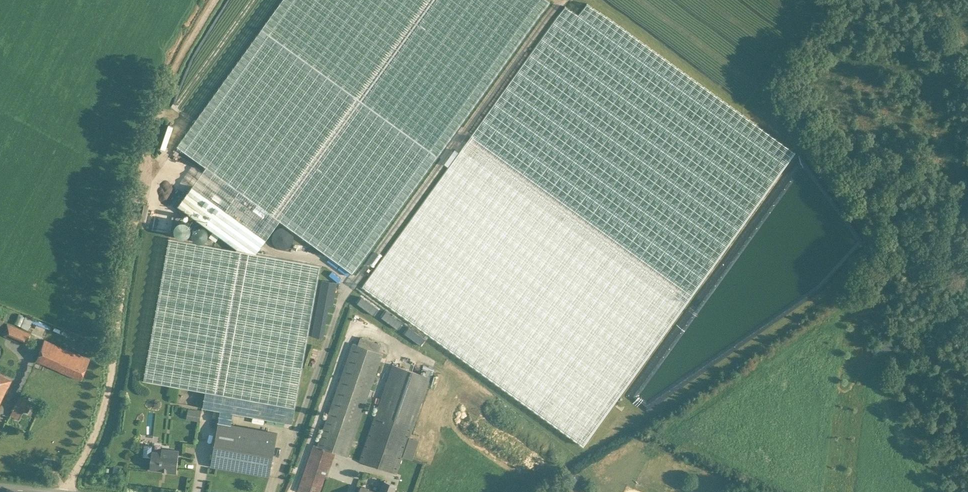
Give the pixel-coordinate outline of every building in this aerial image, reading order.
[(550,0),(283,0),(177,146),(206,167),(178,206),(237,249),(237,250),(169,239),(144,381),(206,392),(203,407),(220,410),(211,466),(270,477),(277,432),(231,424),(234,413),(293,423),(321,266),(256,254),(280,221),(353,274),(551,1),(550,0)] [(796,152),(587,2),(578,14),(566,5),(363,286),(584,446),(796,152)] [(153,199),(162,179),(156,176),(146,196),(153,199)] [(156,206),(154,208),(158,211),(150,221),(158,227),(168,215),(156,206)] [(181,222),(178,223),(177,225),(176,228),(175,230),(176,233),(177,235),(179,237),(182,238),(184,238),(187,238),(189,236),(191,234),(192,231),(192,228),(191,226),(189,223),(186,222),(184,222),(181,222)] [(274,245),(276,247),(279,249),(283,249),(286,249),(290,247),(292,244),(293,241),(294,237),(293,234),(291,231),(288,229),(284,227),(281,228),(277,229),(274,231),(272,234),(272,238),(272,241),(274,245)] [(9,324),(24,327),(26,317),(12,313),(9,324)] [(27,334),(5,325),(2,334),(23,343),(27,334)] [(85,359),(44,342),(37,359),(78,376),(85,359)] [(344,454),(378,355),(353,347),(320,445),(315,443),(299,488),(310,491),(337,491),(340,484),(326,479),(335,451),(344,454)] [(394,366),(364,457),(396,468),(427,376),(394,366)] [(13,378),(0,373),(0,407),(13,378)] [(21,393),(9,414),(17,419),(29,397),(21,393)] [(153,469),(180,471),(182,451),(154,449),(153,469)] [(45,473),(60,473),(59,457),(45,458),(45,473)] [(400,485),(386,480),(381,491),(398,491),(400,485)]
